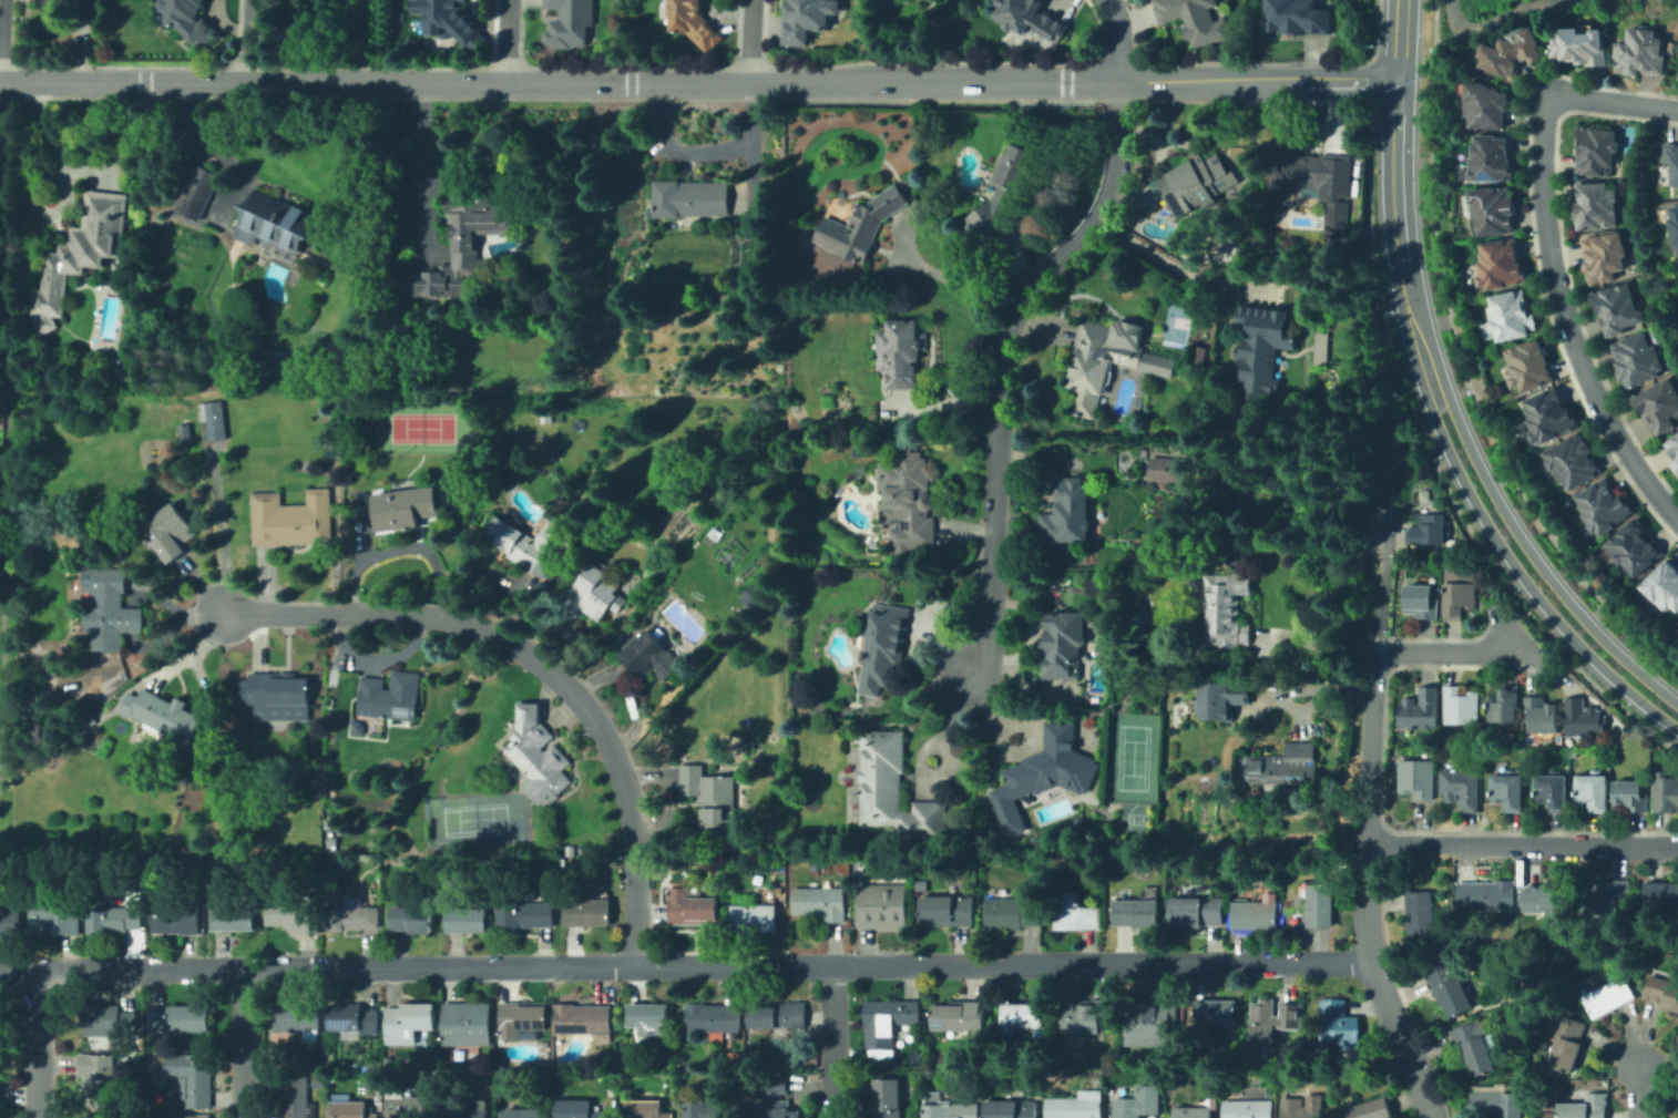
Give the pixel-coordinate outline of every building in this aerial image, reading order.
[(60,8),(60,0),(100,0),(100,8),(99,8),(99,23),(84,23),(84,8),(60,8)] [(162,9),(162,0),(210,0),(209,2),(204,8),(205,14),(224,34),(204,53),(176,24),(168,24),(170,9),(162,9)] [(408,12),(408,0),(458,0),(458,4),(479,27),(477,29),(485,38),(471,51),(456,34),(456,49),(419,49),(419,27),(428,27),(428,22),(426,22),(426,19),(422,19),(422,12),(408,12)] [(548,9),(548,0),(598,0),(597,28),(590,27),(589,45),(548,44),(548,30),(554,30),(554,21),(565,21),(565,10),(548,9)] [(674,32),(674,0),(709,0),(709,2),(705,2),(705,14),(728,39),(713,55),(689,32),(674,32)] [(831,0),(843,0),(843,14),(830,14),(830,32),(811,31),(811,47),(786,47),(786,4),(792,4),(796,0),(831,0)] [(993,14),(1001,0),(1048,0),(1050,1),(1045,9),(1075,24),(1064,45),(1030,28),(1027,33),(993,14)] [(1160,25),(1153,0),(1214,0),(1219,19),(1222,18),(1229,38),(1199,47),(1190,16),(1160,25)] [(1270,31),(1270,0),(1317,0),(1317,10),(1332,10),(1332,31),(1270,31)] [(1594,24),(1594,30),(1607,31),(1606,65),(1585,66),(1585,61),(1555,58),(1558,38),(1563,38),(1564,29),(1583,30),(1583,24),(1594,24)] [(1533,29),(1543,61),(1534,64),(1532,57),(1521,61),(1513,78),(1483,65),(1486,44),(1503,48),(1506,38),(1518,40),(1522,29),(1533,29)] [(1619,44),(1629,45),(1630,30),(1648,31),(1648,40),(1659,40),(1659,55),(1665,57),(1665,73),(1618,71),(1619,44)] [(1508,98),(1506,127),(1469,125),(1471,85),(1494,86),(1508,98)] [(1577,171),(1583,125),(1621,130),(1617,175),(1577,171)] [(1513,153),(1513,180),(1474,178),(1475,137),(1511,137),(1511,153),(1513,153)] [(1010,217),(980,239),(968,222),(995,201),(999,183),(1016,144),(1040,154),(1020,191),(1010,217)] [(1665,145),(1677,144),(1677,183),(1675,184),(1674,161),(1666,162),(1665,145)] [(1205,148),(1207,155),(1216,151),(1229,175),(1236,172),(1244,185),(1180,219),(1160,181),(1196,162),(1193,154),(1205,148)] [(1351,156),(1350,198),(1338,197),(1338,204),(1351,204),(1350,237),(1326,236),(1327,202),(1320,202),(1320,186),(1302,186),(1302,194),(1288,194),(1289,182),(1277,182),(1278,154),(1351,156)] [(199,166),(224,178),(203,218),(180,207),(199,166)] [(726,182),(726,216),(656,216),(656,182),(726,182)] [(1605,185),(1605,199),(1616,199),(1616,226),(1577,226),(1578,184),(1605,185)] [(830,217),(850,226),(860,203),(868,206),(899,185),(911,203),(883,222),(868,263),(819,245),(830,217)] [(257,232),(250,245),(235,237),(259,186),(316,215),(297,250),(257,232)] [(1513,232),(1479,235),(1474,192),(1510,188),(1512,208),(1511,208),(1513,232)] [(127,209),(121,258),(105,256),(104,268),(84,265),(82,276),(71,274),(66,316),(57,315),(62,327),(42,337),(33,318),(42,314),(34,314),(35,290),(42,290),(49,250),(64,253),(65,236),(70,236),(72,223),(81,224),(86,189),(125,195),(124,208),(127,209)] [(450,271),(449,197),(487,196),(488,204),(511,204),(511,209),(523,209),(523,225),(511,225),(510,236),(478,236),(479,267),(467,267),(467,296),(407,297),(407,273),(450,271)] [(1666,205),(1671,246),(1675,245),(1676,254),(1677,254),(1677,203),(1666,205)] [(751,225),(745,233),(739,229),(746,220),(751,225)] [(1590,286),(1584,240),(1620,235),(1626,270),(1612,273),(1613,283),(1590,286)] [(1524,283),(1491,288),(1490,283),(1481,284),(1480,275),(1484,245),(1516,239),(1524,283)] [(1628,285),(1639,320),(1618,327),(1619,332),(1607,337),(1595,296),(1628,285)] [(1525,289),(1532,317),(1537,316),(1541,328),(1529,331),(1531,337),(1502,343),(1491,297),(1525,289)] [(115,303),(100,302),(97,335),(112,337),(115,303)] [(1299,325),(1296,350),(1282,348),(1278,381),(1283,381),(1282,391),(1273,390),(1272,397),(1265,396),(1263,402),(1242,399),(1247,361),(1238,360),(1239,349),(1245,349),(1249,327),(1239,326),(1242,304),(1292,311),(1290,324),(1299,325)] [(1142,356),(1146,357),(1147,352),(1175,359),(1171,377),(1114,362),(1105,401),(1099,400),(1096,417),(1077,412),(1078,408),(1073,406),(1077,388),(1068,386),(1073,369),(1075,370),(1080,351),(1075,350),(1084,317),(1118,326),(1119,319),(1148,327),(1142,356)] [(876,371),(878,334),(887,334),(888,322),(918,324),(914,372),(921,372),(920,388),(890,388),(891,371),(876,371)] [(1330,332),(1330,363),(1318,363),(1318,332),(1330,332)] [(1613,343),(1641,332),(1647,348),(1655,345),(1666,372),(1628,387),(1613,343)] [(1557,379),(1522,397),(1506,350),(1538,339),(1557,379)] [(130,363),(123,380),(111,375),(117,359),(130,363)] [(1669,380),(1677,397),(1677,421),(1657,432),(1643,403),(1639,404),(1635,398),(1669,380)] [(1576,428),(1545,442),(1526,402),(1557,388),(1576,428)] [(201,403),(225,402),(227,439),(212,440),(211,421),(202,421),(201,403)] [(539,412),(553,413),(553,423),(538,422),(539,412)] [(190,425),(191,439),(181,440),(180,427),(190,425)] [(1604,471),(1566,492),(1545,454),(1582,433),(1604,471)] [(1668,443),(1677,436),(1677,457),(1668,443)] [(890,544),(889,520),(877,520),(877,502),(882,502),(882,489),(877,489),(877,461),(888,461),(888,445),(909,445),(909,450),(918,450),(918,457),(923,457),(923,492),(928,493),(931,496),(931,503),(928,509),(923,509),(923,516),(931,516),(931,543),(890,544)] [(1185,459),(1184,483),(1152,481),(1153,458),(1185,459)] [(1577,499),(1605,478),(1630,512),(1603,533),(1577,499)] [(1084,479),(1084,488),(1093,488),(1093,541),(1043,541),(1043,514),(1060,514),(1060,479),(1084,479)] [(397,494),(397,483),(424,480),(427,489),(438,489),(440,519),(416,521),(417,526),(381,531),(377,496),(397,494)] [(253,492),(283,492),(283,504),(308,503),(307,489),(331,489),(331,544),(253,544),(253,492)] [(172,563),(144,526),(175,503),(197,533),(183,543),(188,550),(172,563)] [(1420,544),(1410,544),(1410,527),(1420,527),(1420,513),(1442,513),(1442,544),(1420,544)] [(519,563),(510,556),(513,551),(489,534),(502,515),(535,540),(551,517),(563,526),(553,541),(563,548),(543,576),(521,560),(519,563)] [(1607,544),(1635,521),(1662,554),(1635,577),(1607,544)] [(723,533),(712,545),(703,539),(714,525),(723,533)] [(560,602),(569,588),(574,592),(596,558),(611,567),(606,575),(620,583),(614,591),(622,595),(601,623),(583,609),(577,616),(560,602)] [(1668,561),(1677,570),(1677,615),(1675,618),(1643,589),(1668,561)] [(85,567),(123,568),(123,608),(144,608),(144,632),(123,632),(123,649),(94,649),(94,632),(86,632),(86,615),(95,615),(95,591),(85,591),(85,567)] [(1240,596),(1239,625),(1255,625),(1255,646),(1208,646),(1208,576),(1254,576),(1254,596),(1240,596)] [(1475,583),(1474,606),(1464,605),(1464,618),(1446,618),(1449,582),(1475,583)] [(737,596),(750,610),(764,596),(751,583),(737,596)] [(1437,586),(1437,617),(1421,616),(1421,614),(1408,613),(1409,585),(1437,586)] [(860,663),(859,663),(861,647),(858,646),(863,607),(870,608),(871,601),(908,606),(899,660),(892,660),(889,686),(877,685),(876,695),(856,691),(860,663)] [(1076,658),(1076,677),(1040,677),(1040,640),(1043,640),(1043,613),(1058,613),(1058,611),(1081,611),(1081,658),(1076,658)] [(653,632),(686,664),(668,683),(656,671),(647,680),(626,659),(653,632)] [(396,693),(397,673),(422,675),(418,720),(361,716),(365,677),(388,679),(387,691),(396,693)] [(287,675),(287,679),(310,679),(310,704),(274,704),(274,717),(260,717),(260,704),(243,704),(243,684),(253,684),(253,675),(287,675)] [(1252,685),(1251,706),(1234,705),(1234,721),(1203,719),(1204,683),(1252,685)] [(120,714),(130,691),(141,696),(144,687),(188,705),(187,707),(202,714),(185,752),(168,746),(172,735),(120,714)] [(1437,688),(1436,728),(1402,728),(1402,707),(1406,707),(1406,698),(1414,698),(1414,707),(1420,707),(1420,688),(1437,688)] [(1462,688),(1462,693),(1480,691),(1480,722),(1446,722),(1445,689),(1462,688)] [(1520,702),(1520,722),(1491,722),(1491,701),(1501,702),(1501,693),(1520,693),(1520,702)] [(1558,704),(1558,732),(1527,732),(1527,697),(1545,697),(1545,704),(1558,704)] [(1585,697),(1586,716),(1600,715),(1602,736),(1573,736),(1573,734),(1568,734),(1567,697),(1585,697)] [(530,779),(508,752),(518,743),(511,736),(522,728),(520,706),(528,702),(532,712),(540,706),(546,714),(540,719),(555,737),(543,747),(548,751),(556,743),(572,762),(562,770),(573,783),(544,808),(524,784),(530,779)] [(1097,759),(1082,794),(1056,783),(1032,793),(1031,791),(1013,798),(1025,828),(1004,837),(984,789),(1001,782),(995,768),(1016,759),(1016,757),(1042,746),(1042,720),(1072,720),(1071,748),(1097,759)] [(351,721),(365,722),(364,737),(349,736),(351,721)] [(889,822),(860,822),(860,734),(866,734),(866,727),(900,726),(900,769),(898,769),(899,806),(909,806),(909,799),(941,799),(942,837),(889,837),(889,822)] [(1316,767),(1316,783),(1280,783),(1280,790),(1267,790),(1267,783),(1250,783),(1250,767),(1254,767),(1254,757),(1289,757),(1289,742),(1317,742),(1316,767)] [(1434,796),(1400,797),(1400,761),(1434,761),(1434,796)] [(703,800),(681,800),(681,769),(697,769),(696,776),(735,778),(733,832),(702,831),(703,800)] [(1477,772),(1476,811),(1459,811),(1459,799),(1442,799),(1443,771),(1477,772)] [(1674,777),(1677,779),(1677,809),(1654,809),(1655,772),(1671,772),(1671,777),(1674,777)] [(1523,775),(1522,810),(1506,809),(1507,797),(1495,797),(1496,773),(1523,775)] [(1567,799),(1567,809),(1551,809),(1551,799),(1536,799),(1536,776),(1567,776),(1567,799)] [(1606,800),(1606,809),(1592,809),(1592,800),(1577,800),(1577,777),(1606,777),(1606,800)] [(1647,782),(1647,812),(1629,812),(1629,803),(1614,803),(1614,782),(1647,782)] [(1092,827),(1084,838),(1073,830),(1081,818),(1092,827)] [(1460,882),(1492,882),(1492,880),(1513,880),(1514,906),(1461,907),(1460,882)] [(1586,885),(1599,884),(1599,881),(1629,880),(1630,900),(1617,900),(1618,913),(1587,914),(1586,885)] [(918,892),(918,881),(929,881),(929,892),(918,892)] [(1646,882),(1677,883),(1677,909),(1646,909),(1646,882)] [(894,884),(894,893),(912,893),(912,920),(886,921),(886,914),(879,914),(879,926),(859,926),(859,885),(894,884)] [(1334,927),(1309,927),(1309,885),(1334,885),(1334,927)] [(256,930),(214,930),(214,886),(234,886),(234,907),(256,907),(256,930)] [(1564,890),(1563,913),(1525,910),(1527,886),(1564,890)] [(796,888),(845,888),(845,922),(827,922),(827,916),(796,916),(796,888)] [(703,890),(703,896),(717,898),(716,925),(668,923),(669,889),(703,890)] [(109,934),(90,934),(90,909),(110,909),(110,906),(131,906),(130,890),(143,890),(144,906),(144,929),(129,929),(129,932),(109,932),(109,934)] [(1083,890),(1083,909),(1101,909),(1101,930),(1058,930),(1060,890),(1083,890)] [(1433,891),(1433,933),(1412,933),(1413,913),(1408,913),(1409,891),(1433,891)] [(320,933),(299,933),(299,929),(285,929),(285,925),(267,925),(267,900),(294,900),(295,893),(317,893),(317,901),(319,901),(319,923),(320,923),(320,933)] [(1041,900),(1041,924),(1024,924),(1024,930),(989,930),(989,895),(1024,895),(1024,900),(1041,900)] [(346,932),(328,932),(328,930),(326,930),(326,896),(340,896),(340,906),(380,906),(380,927),(366,927),(366,930),(346,930),(346,932)] [(923,898),(972,896),(972,925),(923,926),(923,898)] [(611,926),(566,926),(566,899),(613,899),(613,925),(611,925),(611,926)] [(1225,899),(1225,925),(1205,925),(1205,927),(1173,927),(1173,899),(1225,899)] [(201,934),(171,934),(171,933),(154,933),(154,900),(201,900),(201,934)] [(1159,903),(1158,929),(1116,926),(1118,900),(1159,903)] [(82,935),(59,935),(59,933),(44,933),(44,931),(32,931),(33,901),(70,901),(70,913),(82,913),(82,935)] [(1278,927),(1235,927),(1235,901),(1278,901),(1278,927)] [(521,932),(500,932),(500,903),(555,903),(555,927),(521,927),(521,932)] [(737,903),(776,903),(776,931),(737,931),(737,903)] [(433,933),(410,932),(410,931),(393,930),(393,906),(434,906),(433,933)] [(21,935),(0,935),(0,933),(0,908),(21,909),(21,935)] [(489,933),(449,932),(449,909),(489,909),(489,933)] [(1447,964),(1455,982),(1461,979),(1472,1006),(1447,1017),(1428,973),(1447,964)] [(1655,974),(1677,985),(1677,1012),(1645,997),(1655,974)] [(1609,983),(1613,989),(1628,981),(1637,996),(1597,1019),(1585,997),(1609,983)] [(1277,1004),(1277,1015),(1287,1015),(1286,1030),(1277,1030),(1277,1047),(1255,1047),(1255,1004),(1265,1004),(1265,995),(1277,995),(1277,1004)] [(1343,997),(1347,1017),(1359,1016),(1361,1043),(1326,1047),(1320,1001),(1343,997)] [(1114,1001),(1114,1027),(1104,1027),(1104,1032),(1066,1032),(1066,1001),(1114,1001)] [(1239,1001),(1239,1025),(1200,1025),(1200,1001),(1239,1001)] [(494,1045),(446,1045),(447,1002),(494,1003),(494,1045)] [(510,1044),(503,1044),(502,1038),(501,1026),(503,1026),(503,1002),(520,1002),(520,1005),(551,1005),(551,1030),(541,1030),(541,1039),(510,1039),(510,1044)] [(381,1034),(365,1034),(365,1030),(332,1030),(332,1003),(365,1003),(365,1008),(381,1008),(381,1034)] [(419,1044),(389,1044),(388,1007),(406,1007),(406,1003),(438,1003),(439,1029),(418,1029),(419,1044)] [(614,1043),(597,1043),(597,1034),(559,1034),(557,1003),(579,1003),(579,1005),(614,1005),(614,1006),(617,1006),(616,1028),(614,1028),(614,1043)] [(763,1011),(763,1003),(805,1004),(805,1028),(753,1026),(753,1012),(763,1011)] [(923,1003),(923,1026),(898,1026),(898,1047),(867,1047),(867,1003),(923,1003)] [(1044,1003),(1044,1027),(1020,1027),(1020,1035),(1003,1035),(1003,1003),(1044,1003)] [(324,1032),(279,1032),(278,1005),(324,1004),(324,1032)] [(739,1005),(739,1033),(689,1032),(689,1004),(739,1005)] [(139,1036),(85,1036),(84,1005),(123,1005),(122,1012),(139,1012),(139,1036)] [(213,1033),(152,1033),(152,1009),(172,1009),(172,1006),(212,1005),(213,1033)] [(672,1027),(672,1037),(643,1037),(643,1027),(632,1027),(632,1005),(672,1005),(672,1027)] [(985,1005),(984,1032),(937,1032),(937,1005),(985,1005)] [(1164,1005),(1164,1020),(1170,1020),(1170,1045),(1127,1045),(1127,1005),(1164,1005)] [(1570,1018),(1589,1027),(1570,1070),(1551,1061),(1570,1018)] [(1500,1064),(1472,1076),(1452,1032),(1480,1020),(1500,1064)] [(213,1109),(187,1109),(188,1100),(177,1099),(178,1079),(167,1079),(167,1054),(214,1055),(213,1109)] [(116,1108),(90,1108),(90,1088),(86,1088),(86,1075),(81,1075),(81,1055),(116,1055),(116,1108)] [(318,1101),(317,1117),(286,1117),(286,1115),(284,1115),(284,1094),(286,1094),(286,1076),(311,1076),(311,1101),(318,1101)] [(769,1091),(769,1076),(789,1076),(789,1091),(769,1091)] [(902,1080),(903,1117),(875,1117),(874,1080),(902,1080)] [(1145,1112),(1145,1117),(1118,1117),(1118,1099),(1139,1098),(1139,1086),(1163,1086),(1163,1112),(1145,1112)] [(1523,1095),(1521,1117),(1498,1117),(1498,1115),(1471,1111),(1473,1090),(1523,1095)] [(1605,1094),(1605,1117),(1559,1117),(1559,1104),(1587,1102),(1587,1094),(1605,1094)] [(1383,1095),(1391,1117),(1353,1117),(1349,1107),(1383,1095)] [(423,1097),(423,1117),(388,1117),(389,1096),(423,1097)] [(806,1109),(806,1117),(753,1117),(753,1096),(767,1096),(767,1104),(775,1104),(775,1097),(791,1097),(791,1104),(796,1104),(796,1109),(806,1109)] [(1104,1098),(1104,1117),(1050,1117),(1050,1096),(1104,1098)] [(1324,1096),(1324,1117),(1287,1117),(1287,1099),(1310,1099),(1310,1096),(1324,1096)] [(490,1099),(491,1117),(451,1117),(451,1109),(482,1109),(482,1099),(490,1099)] [(614,1110),(614,1117),(558,1117),(559,1099),(594,1100),(594,1110),(614,1110)] [(1275,1100),(1275,1117),(1225,1117),(1225,1099),(1275,1100)] [(370,1101),(370,1117),(334,1117),(334,1101),(370,1101)] [(678,1112),(678,1117),(626,1117),(626,1101),(664,1101),(664,1112),(678,1112)] [(730,1109),(730,1117),(690,1117),(690,1101),(719,1101),(719,1109),(730,1109)] [(981,1102),(981,1117),(927,1117),(928,1101),(981,1102)] [(1038,1102),(1038,1117),(986,1117),(986,1102),(1038,1102)] [(1214,1102),(1212,1117),(1179,1117),(1179,1106),(1200,1107),(1200,1102),(1214,1102)] [(545,1109),(545,1117),(508,1117),(508,1109),(545,1109)]
